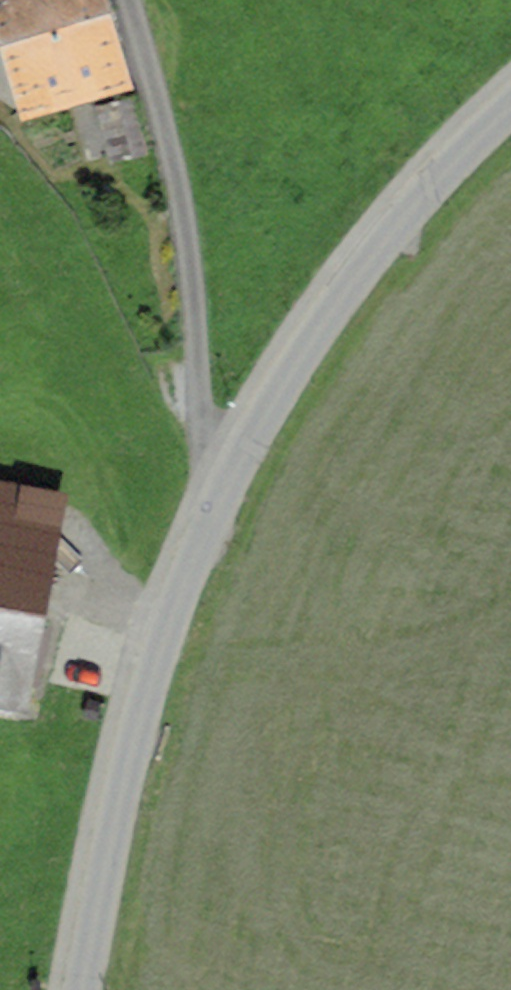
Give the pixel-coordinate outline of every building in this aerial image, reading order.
[(42,107),(133,78),(108,0),(8,0),(42,107)] [(0,513),(0,696),(23,700),(58,524),(0,513)]
